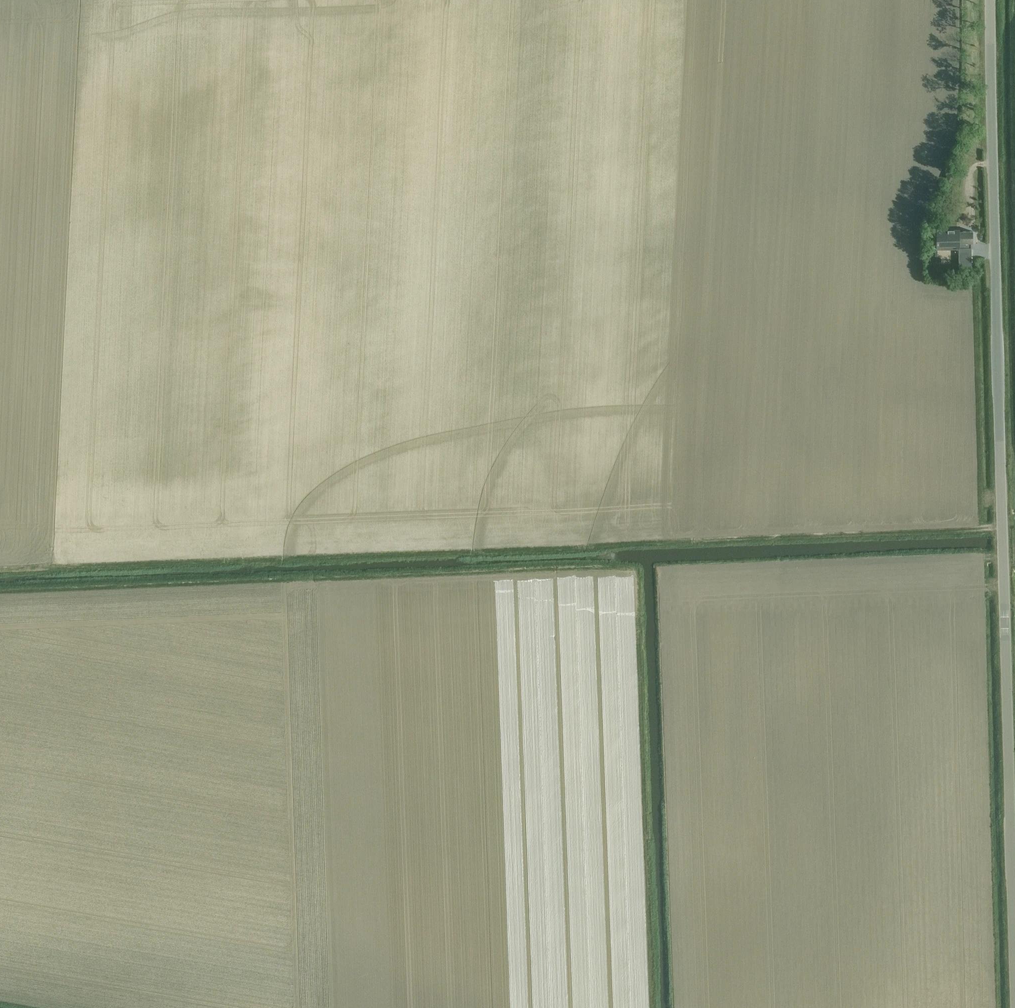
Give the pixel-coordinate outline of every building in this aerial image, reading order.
[(953,182),(957,171),(950,168),(946,179),(953,182)] [(959,230),(937,230),(937,240),(937,249),(958,248),(958,249),(959,249),(959,266),(971,266),(971,249),(971,243),(973,243),(973,241),(973,231),(959,231),(959,230)] [(217,525),(217,533),(225,533),(225,525),(217,525)]
